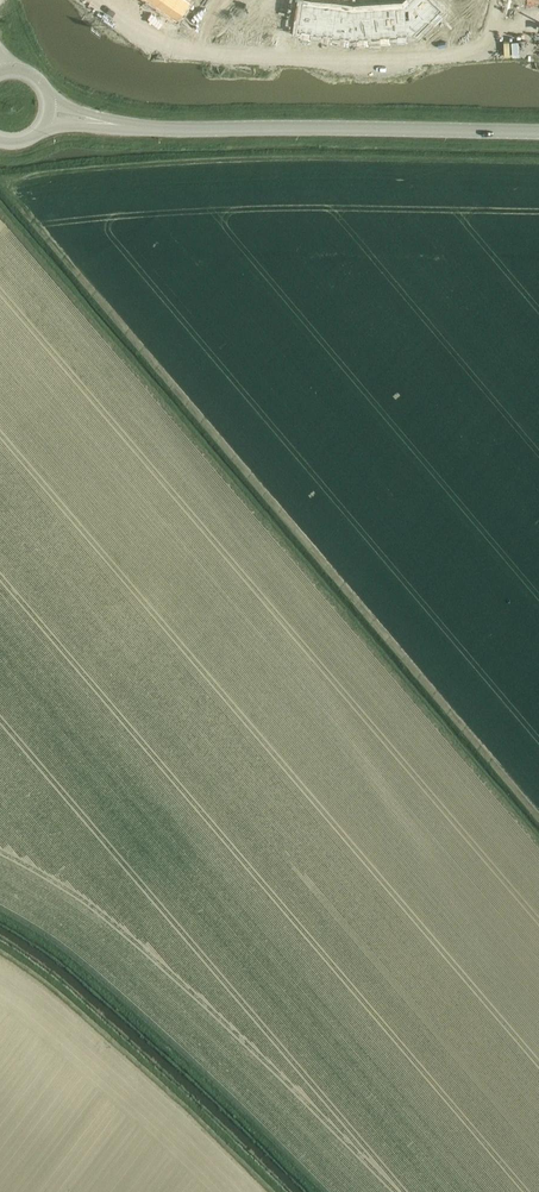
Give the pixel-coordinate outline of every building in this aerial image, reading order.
[(157,2),(166,10),(174,0),(158,0),(157,2)] [(166,10),(176,17),(189,0),(174,0),(166,10)] [(296,30),(351,38),(417,34),(442,9),(433,0),(404,0),(402,1),(352,5),(321,0),(301,0),(296,30)]
